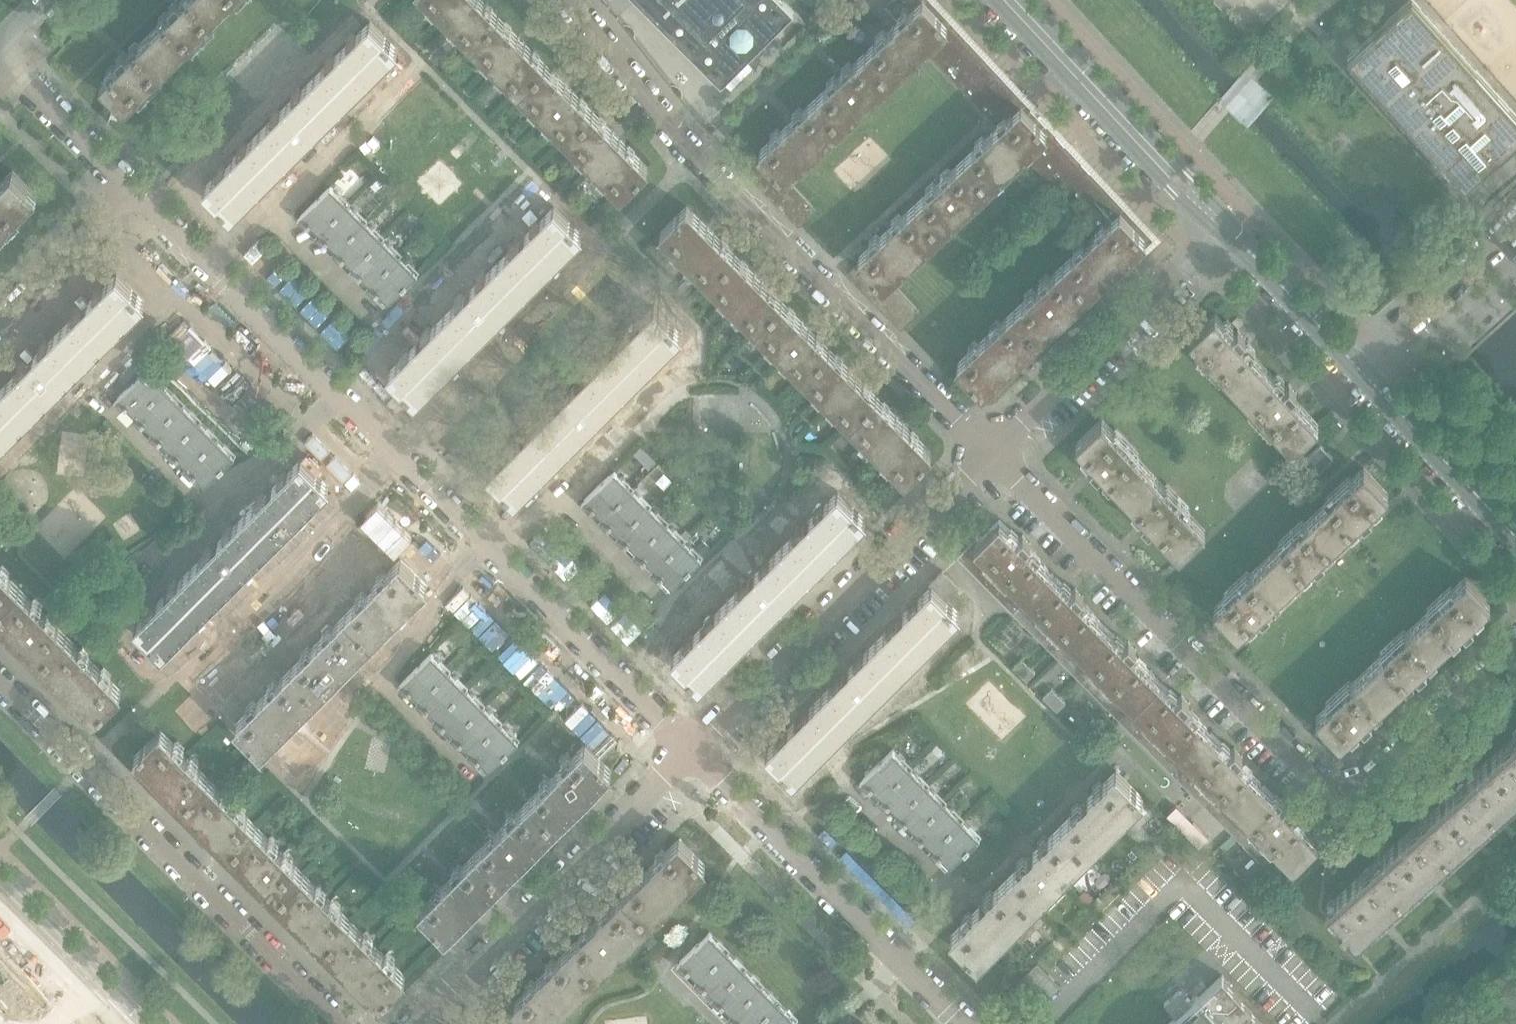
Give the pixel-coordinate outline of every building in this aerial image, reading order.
[(216,0),(182,0),(181,2),(179,0),(174,0),(169,5),(173,9),(169,13),(162,21),(146,36),(156,46),(164,38),(179,53),(224,8),(216,0)] [(224,8),(232,0),(216,0),(224,8)] [(482,0),(430,0),(472,42),(497,15),(482,0)] [(721,82),(793,10),(784,0),(640,0),(721,82)] [(925,46),(947,26),(923,0),(921,0),(900,19),(866,51),(891,79),(925,46)] [(921,0),(891,0),(886,4),(900,19),(921,0)] [(1414,0),(1408,0),(1348,54),(1465,185),(1515,139),(1515,113),(1414,0)] [(545,63),(519,36),(497,15),(472,42),(484,55),(492,62),(492,63),(498,69),(519,89),(545,63)] [(341,104),(396,48),(370,22),(314,77),(341,104)] [(971,51),(947,26),(925,46),(949,71),(971,51)] [(126,107),(179,53),(164,38),(156,46),(146,36),(131,51),(128,54),(123,50),(116,58),(120,62),(109,74),(101,82),(126,107)] [(842,124),(869,99),(891,79),(866,51),(816,97),(842,124)] [(995,78),(971,51),(949,71),(974,98),(995,78)] [(592,110),(566,84),(545,63),(519,89),(566,137),(592,110)] [(286,158),(341,104),(314,77),(260,132),(286,158)] [(995,78),(974,98),(999,125),(1021,105),(995,78)] [(785,177),(828,136),(842,124),(816,97),(759,150),(762,154),(771,163),(780,172),(785,177)] [(1021,105),(999,125),(990,133),(1003,148),(1006,145),(1018,158),(1024,153),(1046,132),(1021,105)] [(648,166),(613,131),(592,110),(566,137),(579,150),(587,158),(600,171),(621,192),(648,166)] [(196,155),(213,139),(200,126),(183,142),(196,155)] [(286,158),(260,132),(229,162),(205,187),(231,213),(286,158)] [(1070,158),(1046,132),(1024,153),(1048,178),(1070,158)] [(989,185),(1018,158),(1006,145),(1003,148),(990,133),(964,158),(989,185)] [(754,179),(771,163),(762,154),(745,170),(754,179)] [(941,230),(968,205),(989,185),(964,158),(915,204),(941,230)] [(1095,184),(1070,158),(1048,178),(1073,204),(1095,184)] [(763,188),(780,172),(771,163),(754,179),(763,188)] [(18,214),(37,194),(12,169),(0,182),(0,231),(18,214)] [(772,197),(788,180),(785,177),(780,172),(763,188),(772,197)] [(780,206),(797,190),(788,180),(772,197),(780,206)] [(318,232),(348,202),(330,184),(300,214),(318,232)] [(1120,211),(1095,184),(1073,204),(1098,231),(1120,211)] [(789,214),(805,199),(797,190),(780,206),(789,214)] [(798,224),(815,209),(805,199),(789,214),(798,224)] [(335,249),(365,219),(348,202),(318,232),(335,249)] [(889,278),(914,255),(941,230),(915,204),(858,257),(861,260),(870,268),(879,278),(884,283),(889,278)] [(734,253),(708,226),(686,205),(660,231),(708,279),(734,253)] [(525,288),(580,233),(554,207),(499,262),(525,288)] [(1088,291),(1116,265),(1132,250),(1131,250),(1145,238),(1120,211),(1098,231),(1063,264),(1088,291)] [(352,266),(382,236),(365,219),(335,249),(352,266)] [(369,284),(399,253),(382,236),(352,266),(369,284)] [(387,302),(418,272),(399,253),(369,284),(387,302)] [(781,300),(757,276),(734,253),(708,279),(755,327),(781,300)] [(857,282),(870,268),(861,260),(848,273),(857,282)] [(470,343),(497,316),(525,288),(499,262),(444,316),(470,343)] [(1039,337),(1068,310),(1088,291),(1063,264),(1014,309),(1039,337)] [(866,291),(879,278),(870,268),(857,282),(866,291)] [(88,355),(143,300),(117,274),(62,329),(88,355)] [(874,300),(888,286),(884,283),(879,278),(866,291),(874,300)] [(883,309),(901,291),(889,278),(884,283),(888,286),(874,300),(883,309)] [(892,318),(909,300),(901,291),(883,309),(892,318)] [(829,347),(804,323),(781,300),(755,327),(768,339),(776,347),(803,374),(829,347)] [(901,327),(919,310),(909,300),(892,318),(901,327)] [(666,347),(680,333),(654,307),(625,335),(619,341),(599,361),(625,388),(653,360),(666,347)] [(982,390),(1018,357),(1039,337),(1014,309),(957,363),(982,390)] [(1238,328),(1234,333),(1215,312),(1189,337),(1241,392),(1256,377),(1249,369),(1259,360),(1241,341),(1245,336),(1238,328)] [(415,398),(445,368),(470,343),(444,316),(389,371),(415,398)] [(33,410),(82,361),(88,355),(62,329),(7,383),(33,410)] [(876,395),(850,369),(829,347),(803,374),(823,395),(837,409),(850,422),(876,395)] [(1318,424),(1292,395),(1296,391),(1289,383),(1285,387),(1259,360),(1249,369),(1256,377),(1241,392),(1292,448),(1318,424)] [(612,401),(625,388),(599,361),(544,416),(570,442),(612,401)] [(135,415),(165,385),(148,367),(117,397),(135,415)] [(21,422),(33,410),(7,383),(0,390),(0,443),(21,422)] [(152,432),(182,402),(165,385),(135,415),(152,432)] [(931,451),(899,418),(876,395),(850,422),(905,477),(931,451)] [(169,449),(200,419),(182,402),(152,432),(169,449)] [(570,442),(544,416),(489,471),(515,497),(549,464),(570,442)] [(1154,474),(1102,418),(1076,442),(1095,462),(1090,466),(1098,474),(1102,470),(1120,490),(1131,479),(1139,487),(1154,474)] [(187,466),(217,436),(200,419),(169,449),(187,466)] [(205,484),(235,454),(217,436),(187,466),(205,484)] [(1316,473),(1333,457),(1320,444),(1303,460),(1316,473)] [(272,540),(298,514),(327,485),(301,459),(246,514),(272,540)] [(1388,493),(1364,467),(1316,511),(1340,537),(1360,519),(1364,523),(1372,516),(1368,511),(1388,493)] [(602,517),(633,487),(614,469),(584,499),(602,517)] [(1205,529),(1175,497),(1154,474),(1139,487),(1131,479),(1120,490),(1146,517),(1141,521),(1149,529),(1153,525),(1179,553),(1205,529)] [(620,535),(650,505),(633,487),(602,517),(620,535)] [(809,573),(864,518),(838,491),(783,547),(809,573)] [(637,552),(667,522),(650,505),(620,535),(637,552)] [(1340,537),(1316,511),(1261,562),(1276,579),(1284,570),(1294,580),(1313,562),(1317,567),(1325,559),(1321,555),(1340,537)] [(218,594),(272,540),(246,514),(191,568),(218,594)] [(1051,572),(1026,546),(1031,542),(1023,534),(1018,539),(999,519),(979,540),(976,537),(957,555),(1013,611),(1028,595),(1041,582),(1051,572)] [(653,569),(684,539),(667,522),(637,552),(653,569)] [(671,587),(702,556),(684,539),(653,569),(671,587)] [(754,628),(809,573),(783,547),(728,601),(754,628)] [(372,640),(399,613),(427,585),(401,558),(346,613),(372,640)] [(1266,606),(1294,580),(1284,570),(1276,579),(1261,562),(1214,606),(1238,632),(1258,613),(1262,618),(1270,610),(1266,606)] [(0,568),(0,604),(18,586),(0,568)] [(162,650),(191,621),(218,594),(191,568),(136,623),(162,650)] [(945,599),(958,586),(942,570),(929,583),(932,585),(945,599)] [(1115,636),(1079,599),(1083,595),(1076,587),(1071,592),(1051,572),(1041,582),(1028,595),(1013,611),(1076,675),(1115,636)] [(1490,602),(1466,576),(1418,620),(1442,646),(1461,628),(1466,632),(1474,625),(1470,621),(1490,602)] [(903,667),(958,612),(945,599),(932,585),(877,641),(903,667)] [(65,634),(18,586),(0,604),(0,621),(39,660),(54,645),(65,634)] [(699,682),(734,648),(754,628),(728,601),(673,656),(699,682)] [(317,694),(372,640),(346,613),(291,668),(317,694)] [(1442,646),(1418,620),(1363,672),(1377,687),(1386,679),(1395,690),(1415,672),(1419,676),(1427,669),(1423,664),(1442,646)] [(121,690),(89,658),(65,634),(54,645),(39,660),(95,716),(121,690)] [(1156,677),(1131,652),(1136,648),(1128,640),(1124,645),(1115,636),(1076,675),(1110,709),(1139,681),(1146,687),(1156,677)] [(848,721),(903,667),(877,641),(822,695),(848,721)] [(421,699),(449,669),(432,652),(401,682),(403,683),(404,682),(421,699)] [(1020,673),(1028,665),(1021,657),(1012,666),(1020,673)] [(1027,680),(1035,672),(1028,665),(1020,673),(1027,680)] [(317,694),(291,668),(236,723),(261,749),(317,694)] [(437,716),(466,686),(449,669),(421,699),(437,716)] [(1368,715),(1395,690),(1386,679),(1377,687),(1363,672),(1316,715),(1340,741),(1360,723),(1364,727),(1372,720),(1368,715)] [(1209,730),(1185,706),(1190,701),(1182,694),(1177,698),(1156,677),(1146,687),(1139,681),(1110,709),(1163,762),(1192,734),(1199,741),(1209,730)] [(454,733),(483,703),(466,686),(437,716),(454,733)] [(1050,704),(1059,695),(1051,688),(1043,696),(1050,704)] [(809,760),(848,721),(822,695),(783,734),(809,760)] [(1057,710),(1066,702),(1059,695),(1050,704),(1057,710)] [(471,750),(500,720),(483,703),(454,733),(471,750)] [(488,769),(518,738),(500,720),(471,750),(487,766),(486,767),(488,769)] [(208,778),(185,754),(160,729),(134,756),(183,805),(208,778)] [(1263,784),(1238,759),(1242,754),(1235,747),(1230,751),(1209,730),(1199,741),(1192,734),(1163,762),(1216,816),(1245,787),(1253,795),(1263,784)] [(809,760),(783,734),(767,750),(793,776),(809,760)] [(1515,797),(1515,742),(1512,738),(1466,779),(1497,814),(1515,797)] [(556,825),(611,770),(585,743),(530,798),(556,825)] [(881,796),(911,766),(893,748),(862,778),(864,779),(881,796)] [(898,813),(927,783),(911,766),(881,796),(898,813)] [(1086,852),(1142,797),(1116,770),(1090,796),(1060,826),(1086,852)] [(255,825),(235,804),(208,778),(183,805),(229,851),(255,825)] [(1450,856),(1497,814),(1466,779),(1419,821),(1450,856)] [(915,830),(944,800),(927,783),(898,813),(915,830)] [(1317,839),(1298,820),(1303,815),(1287,800),(1283,804),(1263,784),(1253,795),(1245,787),(1216,816),(1285,885),(1305,866),(1297,859),(1317,839)] [(502,879),(550,831),(556,825),(530,798),(475,852),(502,879)] [(932,847),(962,818),(944,800),(915,830),(932,847)] [(949,866),(980,836),(962,818),(932,847),(949,864),(948,864),(949,866)] [(1404,898),(1450,856),(1419,821),(1373,863),(1404,898)] [(303,873),(282,852),(255,825),(229,851),(277,899),(303,873)] [(1032,907),(1086,852),(1060,826),(1006,880),(1032,907)] [(650,919),(705,864),(679,837),(624,892),(650,919)] [(446,934),(495,885),(502,879),(475,852),(419,907),(446,934)] [(1356,941),(1404,898),(1373,863),(1325,906),(1356,941)] [(350,920),(329,899),(303,873),(277,899),(324,946),(350,920)] [(977,961),(1032,907),(1006,880),(951,935),(977,961)] [(596,973),(650,919),(624,892),(570,947),(596,973)] [(405,975),(377,947),(350,920),(324,946),(379,1001),(405,975)] [(698,978),(727,948),(710,930),(677,963),(684,971),(687,967),(697,978),(698,978)] [(596,973),(570,947),(514,1002),(527,1016),(536,1023),(544,1023),(596,973)] [(715,995),(744,965),(727,948),(698,978),(697,978),(694,981),(701,988),(704,984),(715,995)] [(731,1012),(761,982),(744,965),(715,995),(711,998),(718,1005),(721,1002),(731,1012)] [(31,1013),(38,1005),(0,967),(0,1023),(20,1023),(31,1013)] [(1220,979),(1224,976),(1222,974),(1189,1004),(1179,992),(1180,991),(1179,989),(1164,1003),(1165,1004),(1166,1003),(1177,1015),(1167,1023),(1261,1023),(1220,979)] [(778,1000),(761,982),(731,1012),(732,1012),(728,1015),(735,1022),(738,1019),(744,1023),(754,1023),(778,1000)] [(514,1002),(511,999),(498,1012),(510,1023),(519,1023),(527,1016),(514,1002)] [(797,1018),(778,1000),(754,1023),(791,1023),(797,1018)] [(31,1013),(20,1023),(42,1023),(31,1013)]
